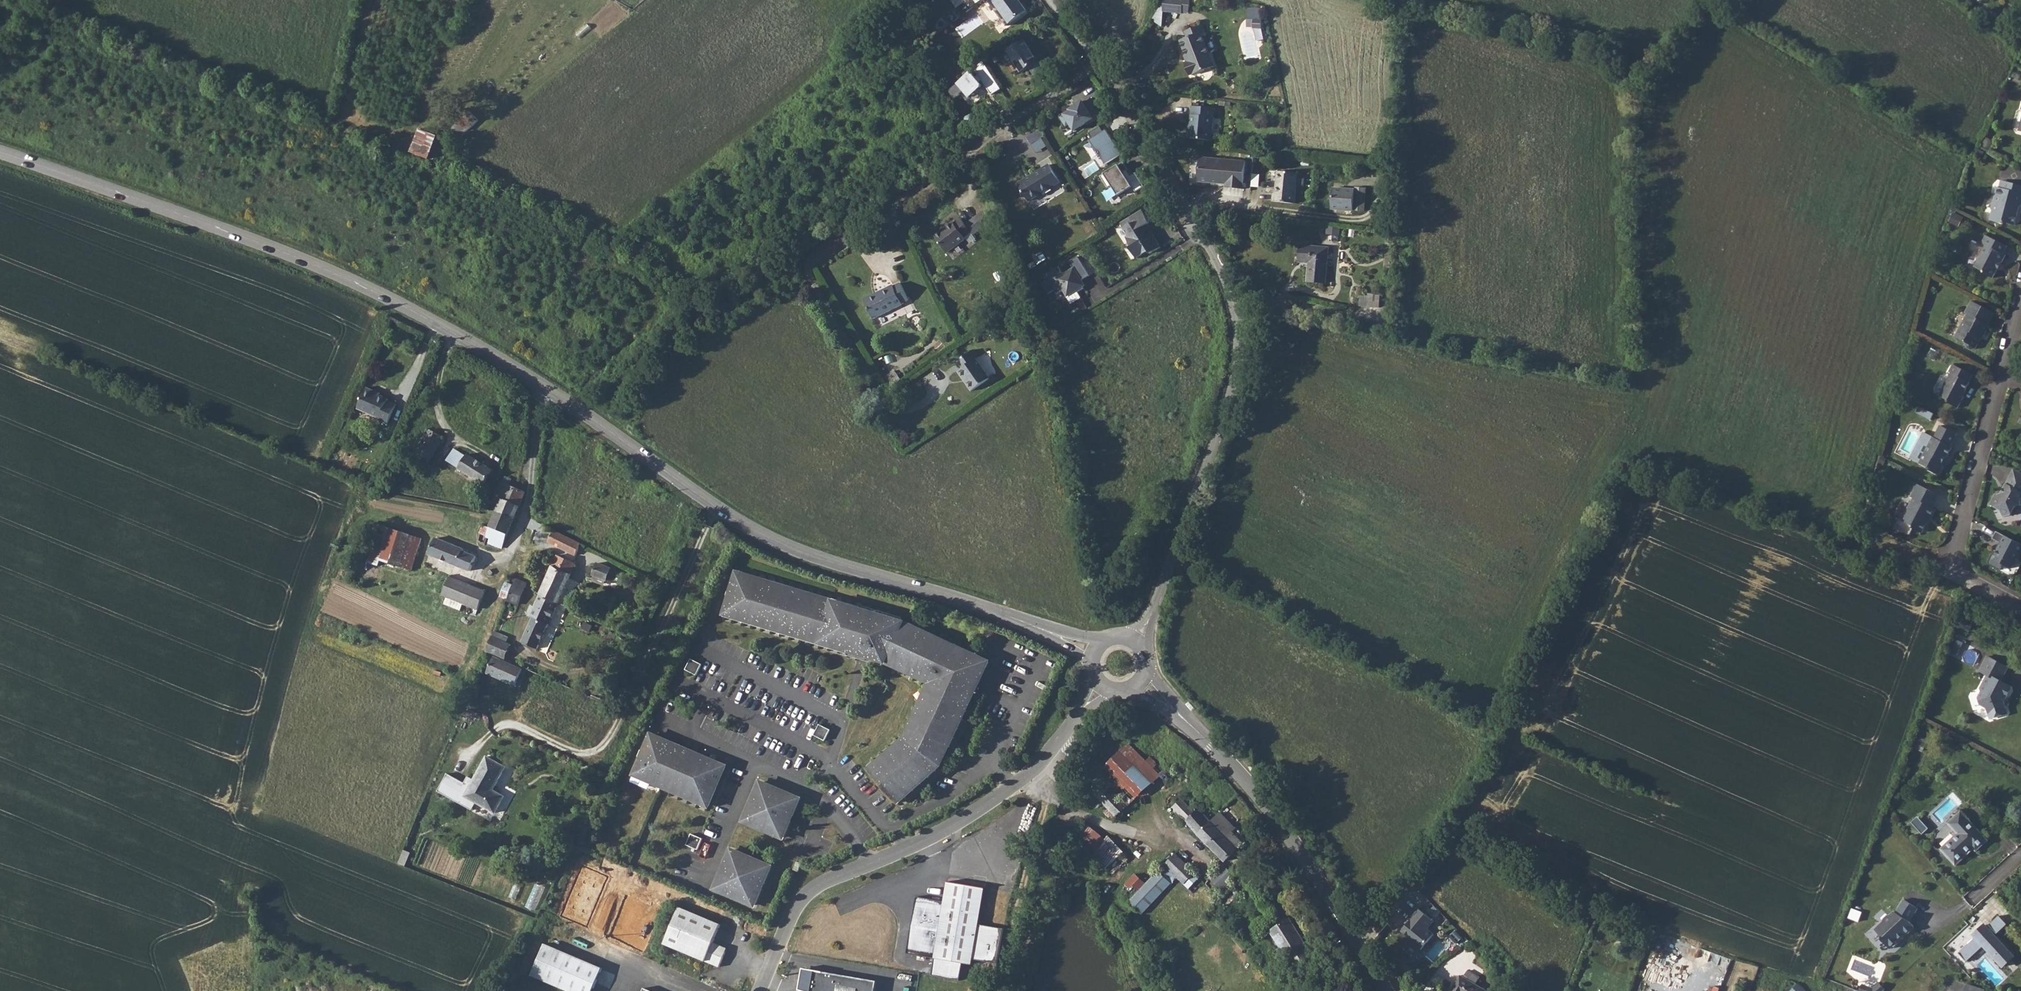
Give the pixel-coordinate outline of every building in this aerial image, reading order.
[(1007,26),(1027,11),(1019,0),(988,0),(1007,26)] [(1190,0),(1164,0),(1152,20),(1160,24),(1165,11),(1182,13),(1183,10),(1189,10),(1190,0)] [(964,4),(957,9),(960,12),(959,13),(962,16),(970,10),(968,8),(964,4)] [(1262,20),(1254,20),(1254,27),(1254,28),(1255,28),(1262,28),(1262,20)] [(1205,31),(1202,25),(1185,31),(1188,38),(1180,41),(1189,62),(1187,62),(1192,75),(1193,74),(1194,74),(1214,66),(1201,33),(1205,31)] [(1262,28),(1255,28),(1257,41),(1264,40),(1262,28)] [(1030,67),(1039,62),(1025,40),(1008,51),(1009,53),(1020,69),(1022,72),(1030,67)] [(1020,69),(1009,53),(1007,54),(1012,61),(1007,64),(1013,73),(1020,69)] [(1039,62),(1030,67),(1038,80),(1047,74),(1039,61),(1039,62)] [(1001,89),(983,62),(957,84),(969,97),(981,87),(982,85),(980,83),(983,80),(992,95),(1001,89)] [(1071,111),(1061,117),(1067,126),(1070,124),(1075,131),(1086,123),(1087,125),(1102,115),(1091,98),(1084,102),(1083,101),(1070,110),(1071,111)] [(1212,140),(1214,108),(1192,106),(1190,128),(1189,128),(1188,138),(1212,140)] [(461,136),(479,121),(471,111),(453,126),(461,136)] [(1100,126),(1089,133),(1093,140),(1090,142),(1099,156),(1101,155),(1106,164),(1122,154),(1111,135),(1107,137),(1104,133),(1100,126)] [(438,136),(419,129),(410,151),(429,160),(438,136)] [(1040,130),(1027,137),(1031,144),(1044,137),(1040,130)] [(1246,161),(1201,158),(1199,181),(1226,183),(1226,187),(1244,189),(1246,161)] [(1124,162),(1101,176),(1108,188),(1112,185),(1119,196),(1133,187),(1136,192),(1144,186),(1136,173),(1131,176),(1127,170),(1128,169),(1124,162)] [(1060,182),(1050,165),(1018,184),(1029,201),(1060,182)] [(1295,204),(1297,173),(1278,171),(1275,193),(1273,193),(1272,201),(1295,204)] [(2001,180),(1999,188),(1998,187),(1992,209),(1994,209),(1990,221),(2003,224),(2003,222),(2014,225),(2019,208),(2020,208),(2020,186),(2001,180)] [(1355,190),(1333,188),(1332,209),(1364,211),(1366,188),(1355,187),(1355,190)] [(994,220),(985,209),(973,218),(981,229),(994,220)] [(1142,210),(1121,223),(1128,236),(1126,237),(1132,247),(1130,248),(1136,258),(1149,251),(1151,254),(1161,247),(1153,234),(1151,235),(1149,231),(1147,230),(1145,226),(1147,224),(1150,223),(1142,210)] [(954,223),(953,222),(935,236),(947,253),(966,239),(965,237),(971,232),(965,224),(961,218),(954,223)] [(973,218),(965,224),(971,232),(973,235),(981,229),(973,218)] [(1340,228),(1327,227),(1327,234),(1339,235),(1340,228)] [(2003,254),(2007,246),(1985,234),(1980,243),(1986,246),(1975,267),(1982,271),(1984,274),(1993,278),(1997,269),(1998,270),(2006,255),(2003,254)] [(1326,283),(1329,248),(1301,245),(1299,262),(1309,263),(1307,281),(1326,283)] [(1049,280),(1043,284),(1049,294),(1055,290),(1058,294),(1064,290),(1068,296),(1076,291),(1078,293),(1078,292),(1084,289),(1083,287),(1081,283),(1082,280),(1090,276),(1078,256),(1070,261),(1074,269),(1064,275),(1059,267),(1046,275),(1049,280)] [(894,286),(893,285),(864,299),(874,319),(903,304),(903,303),(909,300),(901,283),(894,286)] [(1076,291),(1068,296),(1067,297),(1071,304),(1082,298),(1078,292),(1078,293),(1076,291)] [(1379,307),(1381,295),(1368,294),(1368,296),(1360,296),(1359,306),(1379,307)] [(1994,313),(1971,301),(1965,313),(1967,314),(1955,337),(1965,342),(1965,343),(1967,348),(1971,350),(1976,348),(1981,338),(1982,339),(1990,325),(1988,324),(1994,313)] [(980,357),(974,350),(956,362),(961,370),(958,372),(972,391),(990,378),(977,359),(980,357)] [(1969,382),(1973,375),(1953,364),(1949,372),(1951,373),(1939,396),(1947,400),(1948,402),(1958,408),(1964,397),(1962,396),(1964,391),(1965,392),(1970,382),(1969,382)] [(381,392),(366,386),(357,408),(379,418),(378,420),(388,424),(397,404),(388,400),(389,398),(380,395),(381,392)] [(1908,400),(1901,397),(1897,406),(1904,409),(1908,400)] [(425,404),(419,402),(411,423),(416,425),(419,416),(420,417),(425,404)] [(1934,414),(1920,406),(1916,412),(1930,420),(1934,414)] [(444,437),(420,424),(412,438),(420,442),(409,463),(423,472),(427,465),(421,462),(423,457),(430,461),(444,437)] [(1951,446),(1957,434),(1940,426),(1934,437),(1933,437),(1919,463),(1928,467),(1928,470),(1939,475),(1944,466),(1943,463),(1946,457),(1947,457),(1952,447),(1951,446)] [(1919,463),(1933,437),(1924,432),(1911,459),(1919,463)] [(494,470),(454,448),(446,460),(483,484),(484,483),(490,486),(496,476),(492,473),(494,470)] [(2010,476),(2020,482),(2020,473),(2014,469),(2010,476)] [(2010,476),(2000,496),(1996,494),(1990,505),(2000,510),(2003,517),(2010,516),(2015,507),(2020,506),(2020,504),(2020,503),(2020,502),(2020,482),(2010,476)] [(525,492),(501,482),(493,503),(500,506),(497,511),(515,518),(525,492)] [(1933,508),(1939,495),(1915,483),(1912,488),(1915,489),(1911,497),(1913,498),(1902,519),(1900,518),(1894,529),(1910,535),(1913,528),(1922,533),(1930,517),(1932,518),(1936,510),(1933,508)] [(515,518),(497,511),(490,528),(483,525),(480,533),(490,538),(489,543),(502,548),(515,518)] [(422,538),(372,523),(363,550),(372,553),(369,563),(380,566),(382,560),(412,570),(422,538)] [(560,550),(537,602),(555,610),(578,558),(568,553),(574,540),(555,531),(550,544),(560,550)] [(1996,531),(1992,539),(2002,544),(2000,550),(1998,549),(1995,556),(2002,559),(2002,564),(2011,568),(2020,549),(2020,544),(1996,531)] [(471,571),(476,557),(463,551),(464,549),(436,538),(429,554),(471,571)] [(606,580),(614,583),(618,571),(598,563),(593,575),(594,576),(606,580)] [(886,662),(904,622),(737,573),(725,614),(886,662)] [(606,580),(594,576),(592,580),(604,585),(606,580)] [(450,577),(443,595),(478,609),(486,591),(450,577)] [(506,603),(502,612),(508,614),(510,610),(516,612),(523,591),(513,586),(510,593),(506,603)] [(499,601),(506,603),(510,593),(503,590),(499,601)] [(555,610),(537,602),(528,624),(531,626),(520,651),(535,656),(555,610)] [(568,606),(564,614),(578,619),(581,611),(568,606)] [(1973,624),(1964,619),(1960,626),(1970,631),(1973,624)] [(989,662),(904,622),(886,662),(931,683),(906,739),(869,771),(898,803),(941,765),(975,691),(971,689),(976,678),(980,680),(989,662)] [(494,632),(492,637),(507,643),(508,638),(494,632)] [(507,643),(492,637),(486,650),(505,658),(511,644),(507,643)] [(523,669),(494,657),(487,673),(516,685),(523,669)] [(2001,681),(2008,668),(1987,657),(1980,671),(1988,675),(1981,688),(1982,692),(1978,698),(1981,705),(1987,708),(1990,719),(2007,713),(2004,702),(2012,687),(2001,681)] [(691,659),(686,670),(697,675),(702,664),(691,659)] [(980,680),(976,678),(971,689),(975,691),(980,680)] [(820,724),(814,735),(825,741),(831,730),(820,724)] [(651,735),(634,775),(709,806),(726,766),(651,735)] [(1109,787),(1128,806),(1160,775),(1153,768),(1157,764),(1150,757),(1146,761),(1129,744),(1097,775),(1109,787)] [(494,790),(506,767),(487,756),(474,780),(471,786),(465,783),(448,774),(438,791),(473,810),(477,803),(496,813),(505,796),(494,790)] [(469,776),(465,783),(471,786),(474,780),(469,776)] [(764,781),(748,819),(786,836),(803,797),(764,781)] [(1117,817),(1128,806),(1109,787),(1099,798),(1100,799),(1098,799),(1097,800),(1096,801),(1095,802),(1096,805),(1098,808),(1104,803),(1108,807),(1114,813),(1117,817)] [(1195,813),(1182,798),(1173,807),(1198,834),(1225,861),(1243,843),(1232,832),(1235,829),(1220,813),(1211,822),(1199,808),(1195,813)] [(1114,813),(1108,807),(1104,811),(1110,817),(1114,813)] [(1947,823),(1954,831),(1968,818),(1961,810),(1947,823)] [(1968,818),(1954,831),(1957,834),(1940,849),(1955,866),(1974,849),(1976,852),(1988,840),(1968,818)] [(1107,839),(1085,823),(1072,839),(1093,856),(1091,857),(1106,870),(1125,853),(1109,836),(1107,839)] [(695,832),(690,843),(701,848),(706,837),(695,832)] [(418,859),(426,862),(433,839),(425,836),(418,859)] [(735,848),(719,887),(758,903),(774,865),(735,848)] [(1199,878),(1175,854),(1165,865),(1177,877),(1189,889),(1199,878)] [(805,861),(801,859),(797,868),(802,869),(805,861)] [(1222,891),(1246,867),(1240,860),(1229,871),(1224,865),(1210,879),(1222,891)] [(1165,865),(1158,871),(1171,883),(1177,877),(1165,865)] [(1142,914),(1171,883),(1158,871),(1146,884),(1135,896),(1129,902),(1142,914)] [(1146,884),(1135,874),(1124,886),(1135,896),(1146,884)] [(937,959),(934,977),(962,982),(964,965),(976,961),(1001,962),(1006,930),(982,925),(987,889),(947,883),(944,903),(920,899),(910,952),(937,959)] [(1909,921),(1918,908),(1904,900),(1896,913),(1894,912),(1890,915),(1887,916),(1884,919),(1883,922),(1875,929),(1882,937),(1880,938),(1890,949),(1891,948),(1893,948),(1899,943),(1899,940),(1905,935),(1906,935),(1913,928),(1914,926),(1909,921)] [(721,924),(679,907),(664,944),(719,967),(725,953),(723,946),(713,943),(721,924)] [(1439,921),(1423,909),(1417,917),(1419,918),(1408,933),(1417,939),(1417,943),(1428,950),(1440,934),(1433,929),(1439,921)] [(1999,916),(1989,925),(1997,934),(2007,924),(1999,916)] [(1313,957),(1290,919),(1270,931),(1294,969),(1313,957)] [(2014,956),(1985,925),(1974,935),(1975,937),(1958,953),(1966,962),(1983,946),(2003,967),(2014,956)] [(545,944),(532,975),(569,990),(593,990),(603,968),(545,944)] [(804,970),(800,990),(876,990),(878,982),(804,970)] [(1476,985),(1480,978),(1468,971),(1464,977),(1461,976),(1451,990),(1487,990),(1476,985)]
